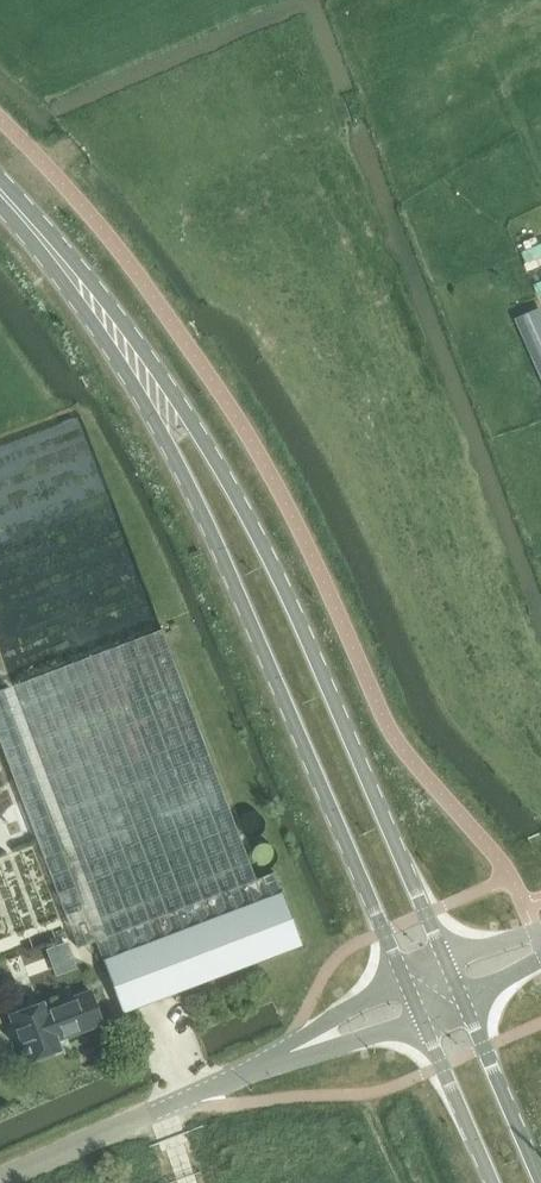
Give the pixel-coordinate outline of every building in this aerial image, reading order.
[(540,371),(540,316),(539,312),(519,321),(540,371)] [(0,691),(0,740),(78,948),(96,941),(97,942),(103,959),(103,960),(123,1014),(303,945),(282,892),(275,872),(274,872),(257,879),(163,629),(0,691)] [(91,991),(46,1008),(44,1003),(11,1015),(28,1062),(61,1050),(58,1040),(103,1024),(91,991)]
